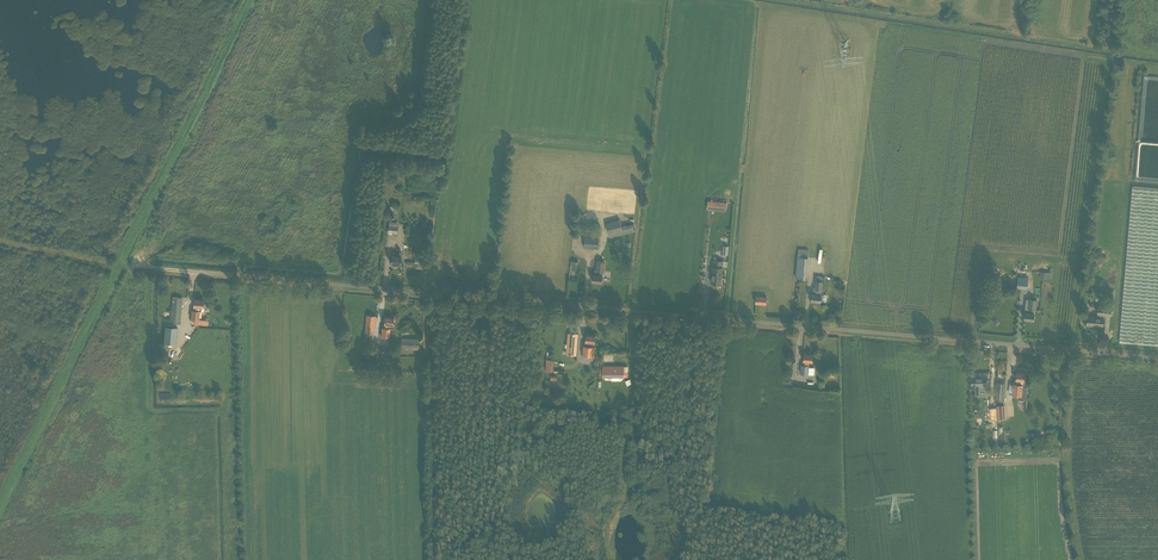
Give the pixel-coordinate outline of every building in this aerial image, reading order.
[(1132,186),(1119,342),(1157,346),(1157,188),(1132,186)] [(722,196),(733,197),(734,189),(723,187),(722,196)] [(708,201),(707,208),(726,210),(727,203),(708,201)] [(398,223),(391,222),(392,219),(389,218),(389,222),(387,233),(397,234),(398,223)] [(634,224),(632,225),(622,227),(620,220),(606,223),(607,230),(609,238),(634,232),(633,229),(635,229),(634,224)] [(585,236),(584,247),(598,249),(599,238),(585,236)] [(391,264),(400,264),(401,256),(401,251),(400,251),(400,249),(397,249),(396,256),(391,255),(391,264)] [(798,257),(796,278),(806,279),(808,257),(798,257)] [(722,273),(723,261),(714,260),(713,272),(712,272),(711,283),(721,284),(722,273)] [(570,270),(578,270),(578,262),(571,261),(570,270)] [(593,274),(592,282),(602,282),(602,275),(602,271),(604,271),(604,262),(597,261),(597,270),(595,270),(595,275),(593,274)] [(1018,276),(1017,288),(1027,289),(1028,277),(1018,276)] [(812,294),(811,301),(823,302),(825,302),(826,301),(827,296),(825,294),(824,294),(824,295),(821,294),(821,290),(822,290),(823,281),(816,281),(815,290),(817,290),(817,294),(812,294)] [(756,296),(755,303),(766,304),(767,297),(756,296)] [(180,324),(182,298),(173,297),(170,323),(180,324)] [(201,311),(202,307),(203,307),(204,300),(194,299),(193,306),(194,306),(193,310),(192,310),(191,319),(191,324),(207,326),(208,320),(199,319),(199,311),(201,311)] [(1025,312),(1024,319),(1034,320),(1034,313),(1034,309),(1035,309),(1036,300),(1029,299),(1028,308),(1027,308),(1026,312),(1025,312)] [(1087,316),(1086,325),(1103,326),(1104,317),(1103,317),(1103,315),(1110,315),(1111,308),(1098,307),(1097,314),(1097,316),(1087,316)] [(373,342),(375,316),(367,315),(364,341),(373,342)] [(393,325),(394,317),(384,317),(384,324),(384,328),(382,328),(382,337),(389,338),(390,329),(388,328),(388,324),(393,325)] [(576,355),(578,334),(568,333),(566,354),(576,355)] [(595,342),(595,335),(586,334),(585,342),(586,342),(586,346),(584,345),(583,356),(584,356),(584,359),(588,359),(588,356),(593,356),(595,356),(595,355),(595,348),(595,347),(594,346),(594,342),(595,342)] [(159,351),(161,351),(161,356),(167,356),(167,351),(167,338),(159,338),(159,351)] [(419,349),(419,339),(401,338),(401,349),(419,349)] [(389,356),(389,348),(376,348),(376,356),(389,356)] [(812,361),(813,354),(804,353),(803,361),(803,365),(802,365),(801,374),(808,374),(809,361),(812,361)] [(602,377),(624,377),(624,366),(602,366),(602,369),(602,376),(602,377)] [(1025,387),(1025,380),(1026,373),(1016,372),(1016,380),(1016,384),(1014,384),(1013,395),(1018,395),(1017,398),(1019,400),(1024,401),(1027,399),(1027,396),(1026,396),(1027,387),(1025,387)] [(978,385),(986,384),(986,378),(989,378),(989,373),(971,374),(972,385),(971,385),(971,391),(978,390),(978,385)] [(1004,401),(1005,383),(997,382),(995,400),(1004,401)]
